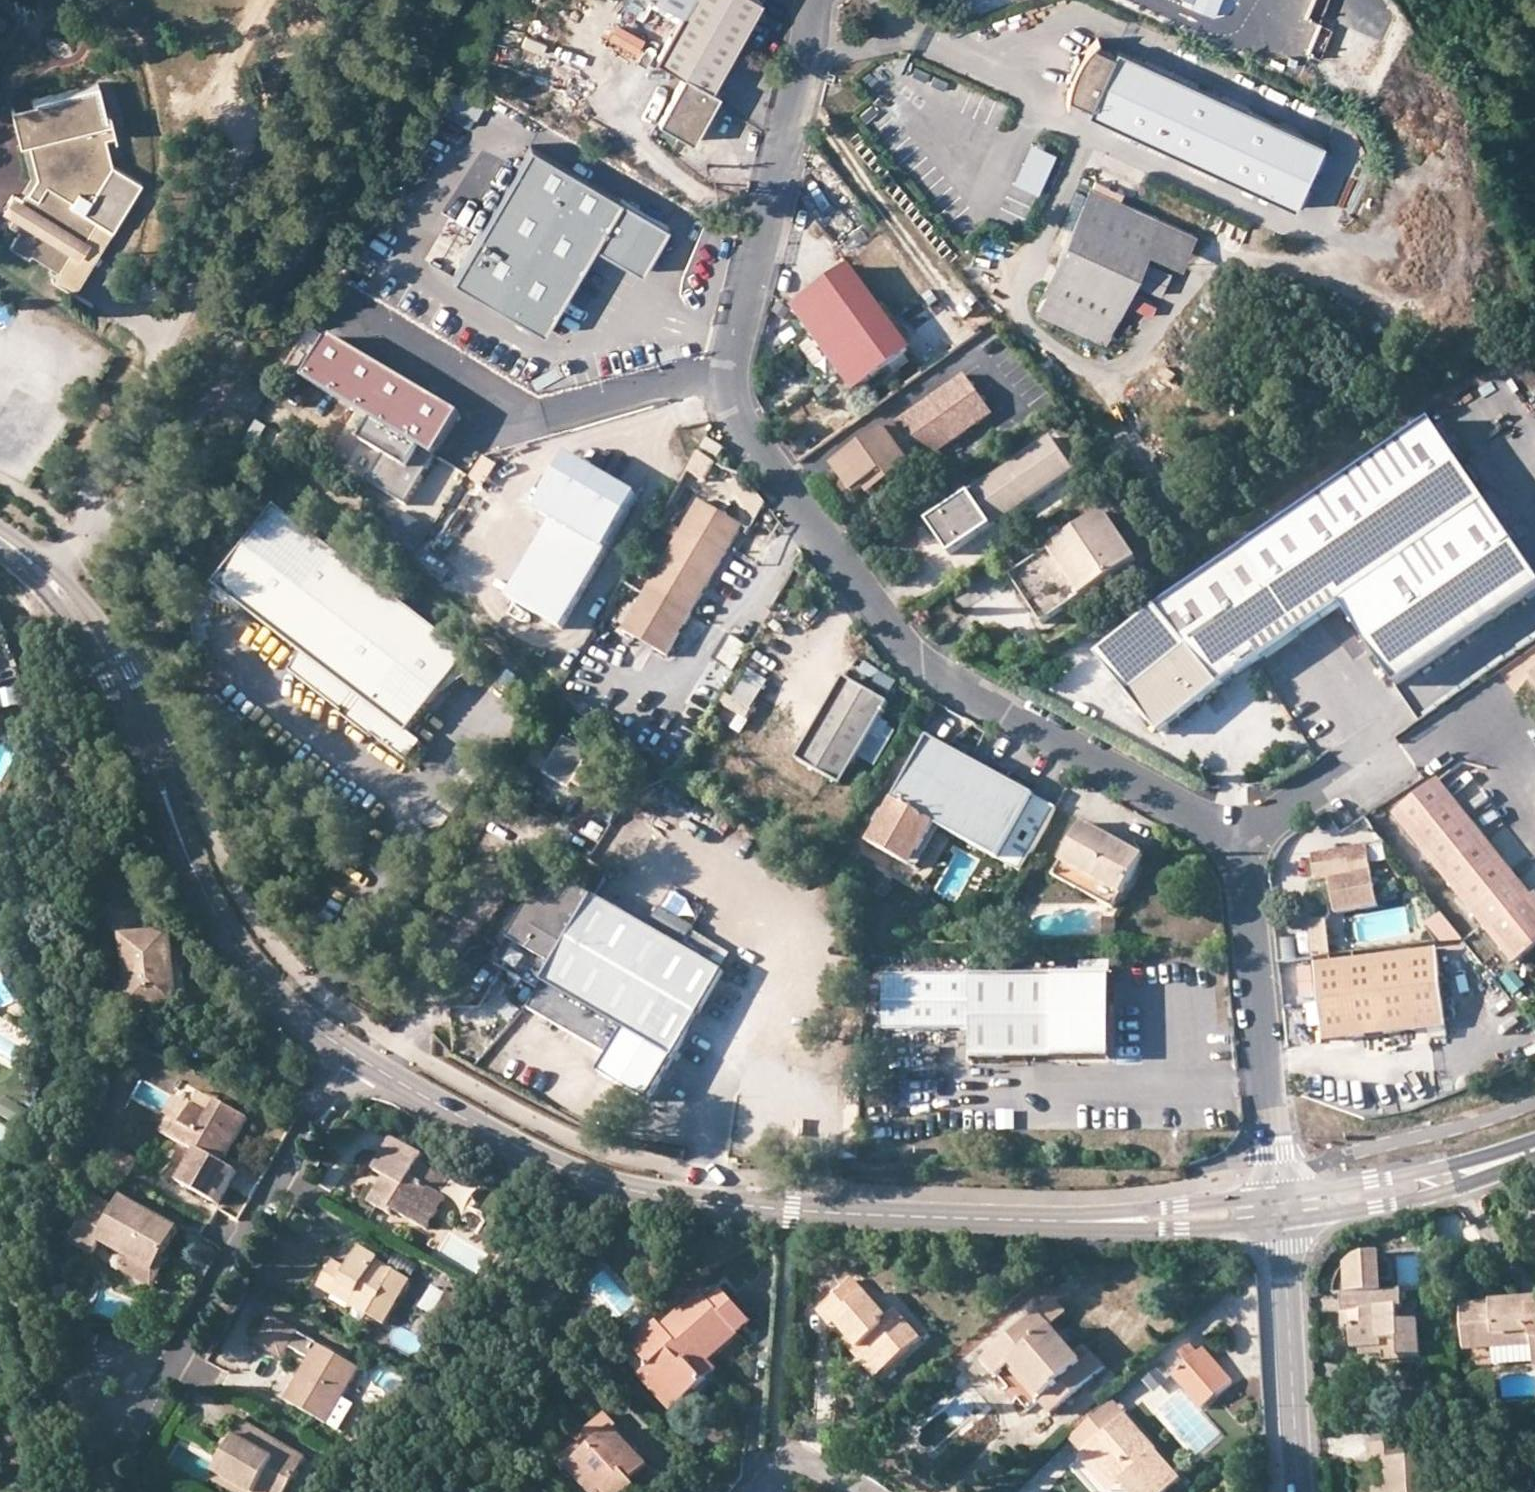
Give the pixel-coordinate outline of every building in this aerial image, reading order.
[(683,14),(690,0),(658,0),(683,14)] [(738,44),(762,0),(761,0),(690,0),(683,14),(738,44)] [(713,88),(738,44),(683,14),(657,58),(685,75),(660,121),(694,140),(720,93),(713,88)] [(1307,53),(1368,78),(1383,42),(1322,16),(1307,53)] [(1326,147),(1120,51),(1117,57),(1096,47),(1092,52),(1088,58),(1083,64),(1080,71),(1077,77),(1075,84),(1073,91),(1072,99),(1093,109),(1090,115),(1297,210),(1326,147)] [(34,104),(43,140),(26,144),(35,178),(20,201),(11,216),(6,224),(16,230),(7,245),(27,258),(29,254),(57,271),(77,238),(82,241),(94,222),(80,214),(109,166),(104,139),(113,137),(107,113),(103,114),(97,84),(33,100),(34,104)] [(43,140),(34,104),(9,110),(18,145),(26,144),(43,140)] [(670,229),(530,146),(451,277),(544,332),(595,246),(642,275),(670,229)] [(1055,155),(1032,146),(1016,185),(1039,195),(1055,155)] [(139,184),(109,166),(80,214),(94,222),(110,232),(139,184)] [(1103,343),(1145,250),(1159,219),(1092,189),(1035,313),(1103,343)] [(11,216),(20,201),(10,195),(1,209),(11,216)] [(1193,235),(1159,219),(1145,250),(1178,264),(1193,235)] [(82,241),(77,238),(57,271),(51,281),(71,294),(86,271),(110,232),(94,222),(83,241),(82,241)] [(912,352),(851,269),(796,309),(856,391),(912,352)] [(461,415),(332,339),(307,381),(374,421),(435,458),(461,415)] [(969,371),(895,426),(921,462),(997,407),(969,371)] [(406,506),(435,458),(374,421),(361,444),(383,457),(367,483),(406,506)] [(1429,425),(1163,605),(1099,656),(1159,733),(1218,686),(1343,604),(1399,684),(1534,592),(1534,578),(1429,425)] [(921,462),(895,426),(837,467),(856,494),(883,475),(889,484),(921,462)] [(1053,438),(929,520),(951,553),(1075,471),(1053,438)] [(724,449),(710,440),(705,449),(719,458),(724,449)] [(540,544),(508,598),(562,629),(639,496),(570,457),(525,535),(540,544)] [(767,505),(746,476),(734,487),(759,519),(767,505)] [(742,526),(701,502),(626,631),(667,657),(742,526)] [(467,655),(278,508),(219,587),(225,593),(246,608),(304,654),(291,673),(341,713),(344,715),(343,718),(371,739),(372,737),(403,761),(407,764),(422,744),(409,734),(441,691),(458,669),(467,655)] [(1104,514),(1010,576),(1042,623),(1135,561),(1104,514)] [(425,553),(415,568),(442,585),(452,570),(425,553)] [(246,608),(225,593),(217,604),(240,614),(246,608)] [(734,671),(746,645),(725,635),(713,661),(734,671)] [(467,677),(458,669),(441,691),(446,695),(467,677)] [(752,720),(769,679),(744,669),(727,710),(752,720)] [(890,704),(846,679),(799,762),(842,786),(890,704)] [(0,690),(0,700),(2,708),(21,704),(17,686),(0,690)] [(589,754),(563,739),(543,772),(569,788),(589,754)] [(929,739),(870,846),(911,868),(935,826),(942,829),(998,861),(1000,858),(1023,869),(1056,809),(929,739)] [(1396,817),(1513,965),(1534,947),(1534,904),(1439,783),(1396,817)] [(1143,858),(1083,824),(1054,877),(1114,911),(1143,858)] [(942,829),(935,826),(911,868),(917,871),(942,829)] [(1367,849),(1314,859),(1318,883),(1330,881),(1335,914),(1377,906),(1367,849)] [(724,973),(552,874),(498,966),(542,991),(530,1011),(611,1058),(601,1075),(649,1103),(724,973)] [(116,942),(128,941),(153,938),(149,903),(112,907),(116,942)] [(1438,945),(1462,942),(1442,916),(1425,929),(1438,945)] [(1328,922),(1308,924),(1312,959),(1332,957),(1328,922)] [(180,1007),(176,970),(173,936),(153,938),(128,941),(135,990),(137,1011),(180,1007)] [(1436,950),(1315,965),(1324,1042),(1445,1028),(1436,950)] [(187,968),(176,970),(180,1007),(137,1011),(135,990),(123,991),(127,1023),(191,1016),(187,968)] [(1310,1027),(1318,1026),(1315,968),(1298,969),(1300,1001),(1309,1001),(1310,1027)] [(1500,981),(1514,1000),(1527,990),(1513,971),(1500,981)] [(1109,975),(885,976),(885,1031),(971,1031),(971,1060),(1109,1059),(1109,975)] [(489,1022),(507,994),(494,986),(476,1014),(489,1022)] [(33,1112),(8,1100),(1,1114),(26,1126),(33,1112)] [(250,1117),(219,1100),(211,1114),(198,1107),(188,1125),(180,1140),(199,1150),(181,1183),(221,1205),(239,1171),(225,1163),(250,1117)] [(180,1140),(188,1125),(175,1118),(167,1133),(180,1140)] [(425,1158),(393,1140),(375,1171),(386,1176),(370,1203),(392,1216),(395,1211),(428,1230),(447,1197),(443,1195),(452,1179),(423,1162),(425,1158)] [(141,1163),(119,1151),(111,1166),(133,1178),(141,1163)] [(157,1274),(165,1260),(182,1231),(125,1198),(118,1211),(96,1197),(71,1244),(94,1257),(102,1243),(135,1262),(157,1274)] [(376,1268),(379,1263),(380,1260),(362,1250),(350,1272),(336,1264),(321,1291),(335,1298),(341,1287),(359,1297),(352,1308),(387,1327),(412,1282),(397,1273),(394,1278),(376,1268)] [(1346,1297),(1381,1295),(1381,1284),(1380,1267),(1379,1256),(1369,1257),(1354,1262),(1344,1271),(1346,1297)] [(172,1264),(165,1260),(157,1274),(135,1262),(128,1275),(157,1291),(172,1264)] [(397,1273),(379,1263),(376,1268),(394,1278),(397,1273)] [(1388,1267),(1380,1267),(1381,1284),(1389,1284),(1388,1267)] [(866,1344),(888,1370),(922,1340),(897,1311),(888,1319),(855,1282),(820,1312),(832,1326),(835,1324),(851,1340),(859,1351),(866,1344)] [(68,1283),(52,1287),(58,1309),(77,1317),(68,1283)] [(419,1311),(434,1317),(444,1293),(429,1286),(419,1311)] [(335,1298),(352,1308),(359,1297),(341,1287),(335,1298)] [(651,1368),(683,1404),(706,1382),(687,1361),(699,1351),(705,1359),(724,1343),(726,1346),(751,1322),(724,1292),(711,1304),(702,1294),(671,1322),(679,1331),(673,1337),(659,1323),(632,1347),(651,1368)] [(1362,1328),(1351,1329),(1353,1349),(1361,1349),(1383,1347),(1382,1344),(1399,1343),(1400,1361),(1422,1359),(1419,1325),(1402,1326),(1400,1311),(1404,1311),(1403,1294),(1381,1295),(1346,1297),(1341,1297),(1342,1315),(1361,1313),(1362,1328)] [(550,1315),(555,1309),(540,1298),(536,1304),(550,1315)] [(1054,1300),(1038,1314),(1051,1329),(1067,1315),(1054,1300)] [(1492,1348),(1532,1346),(1533,1364),(1533,1365),(1534,1365),(1534,1322),(1530,1322),(1528,1304),(1463,1308),(1466,1351),(1492,1348)] [(1343,1329),(1351,1329),(1362,1328),(1361,1313),(1342,1315),(1343,1329)] [(1045,1398),(1041,1401),(1053,1415),(1105,1370),(1093,1356),(1083,1365),(1074,1355),(1051,1329),(1038,1314),(984,1361),(999,1377),(1008,1368),(1013,1363),(1045,1398)] [(301,1378),(287,1402),(330,1425),(344,1401),(361,1369),(273,1320),(259,1346),(285,1361),(291,1349),(311,1360),(301,1378)] [(81,1340),(96,1346),(100,1337),(85,1330),(81,1340)] [(878,1378),(888,1370),(866,1344),(859,1351),(851,1340),(847,1343),(878,1378)] [(705,1359),(709,1363),(728,1347),(726,1346),(724,1343),(705,1359)] [(1383,1347),(1383,1355),(1384,1362),(1400,1361),(1399,1343),(1382,1344),(1383,1347)] [(1084,1346),(1074,1355),(1083,1365),(1093,1356),(1084,1346)] [(1532,1346),(1492,1348),(1493,1366),(1533,1364),(1532,1346)] [(1383,1355),(1383,1347),(1361,1349),(1361,1357),(1383,1355)] [(1199,1358),(1192,1350),(1183,1357),(1191,1366),(1175,1379),(1202,1410),(1232,1384),(1205,1354),(1199,1358)] [(709,1363),(705,1359),(699,1351),(687,1361),(706,1382),(717,1372),(709,1363)] [(1038,1404),(1041,1401),(1045,1398),(1013,1363),(1008,1368),(1038,1404)] [(676,1409),(683,1404),(651,1368),(643,1374),(676,1409)] [(1145,1378),(1153,1392),(1167,1384),(1159,1369),(1145,1378)] [(282,1399),(287,1402),(301,1378),(295,1375),(282,1399)] [(353,1406),(344,1401),(330,1425),(339,1430),(353,1406)] [(1085,1455),(1127,1418),(1114,1403),(1072,1440),(1085,1455)] [(640,1491),(651,1491),(660,1483),(635,1455),(640,1451),(607,1414),(588,1431),(599,1444),(571,1469),(591,1491),(637,1491),(639,1490),(640,1491)] [(1122,1485),(1128,1491),(1169,1491),(1182,1480),(1127,1418),(1091,1449),(1122,1485)] [(229,1458),(219,1475),(249,1491),(259,1491),(264,1483),(279,1491),(289,1491),(308,1459),(240,1421),(232,1435),(239,1440),(229,1458)] [(222,1453),(229,1458),(239,1440),(232,1435),(222,1453)] [(1385,1491),(1433,1491),(1431,1458),(1406,1459),(1405,1444),(1369,1447),(1370,1461),(1383,1461),(1384,1488),(1385,1491)] [(1115,1490),(1122,1485),(1091,1449),(1085,1455),(1115,1490)] [(219,1475),(215,1482),(232,1491),(249,1491),(219,1475)] [(264,1483),(259,1491),(279,1491),(264,1483)]
